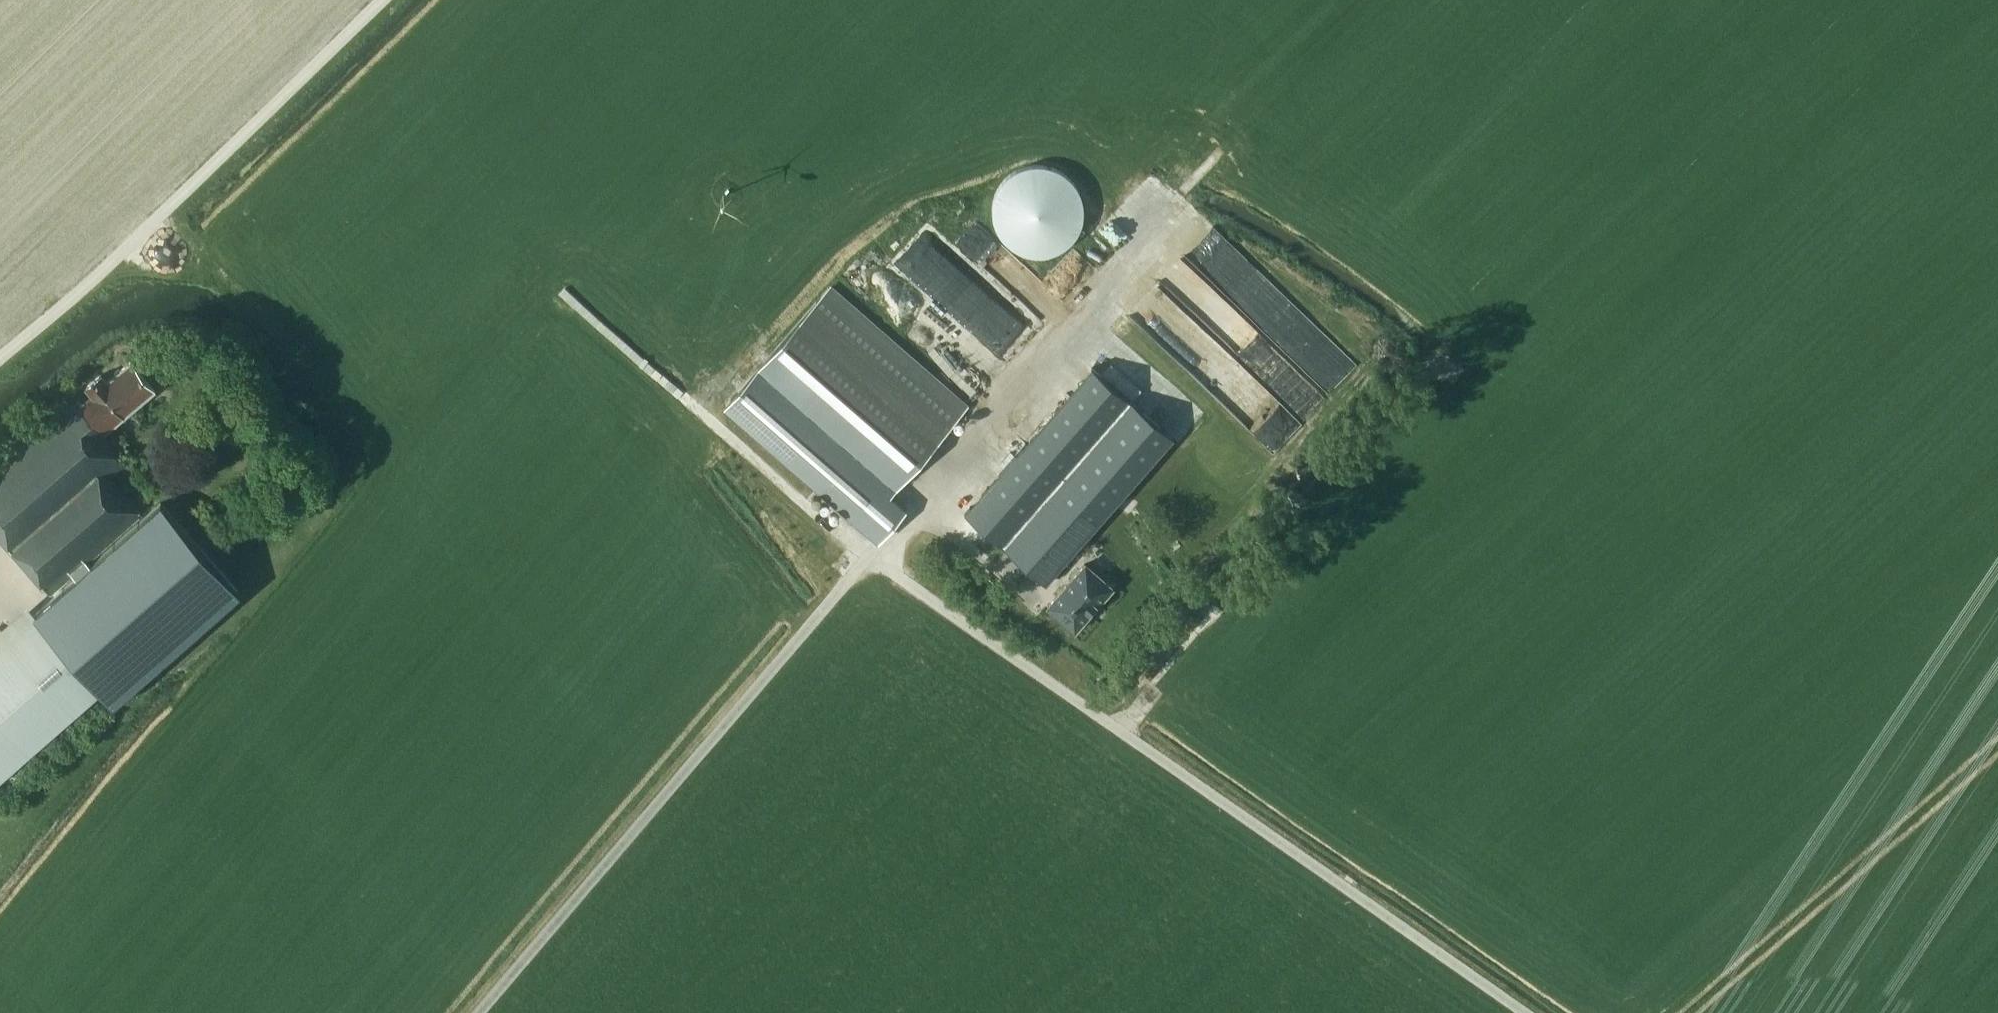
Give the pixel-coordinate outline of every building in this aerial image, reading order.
[(1079,247),(1075,163),(1038,165),(1038,168),(1003,169),(1007,251),(1079,247)] [(921,233),(937,250),(950,238),(933,221),(921,233)] [(969,404),(831,284),(751,375),(889,495),(969,404)] [(1196,368),(1221,343),(1171,294),(1152,314),(1145,307),(1139,312),(1196,368)] [(132,361),(108,381),(102,374),(87,387),(93,394),(84,402),(79,397),(71,404),(69,402),(58,411),(59,411),(0,461),(0,536),(50,593),(73,574),(87,562),(142,514),(110,477),(126,463),(103,435),(156,390),(132,361)] [(889,495),(751,375),(725,405),(879,539),(905,509),(889,495)] [(1011,552),(1046,583),(1093,529),(1081,519),(1161,427),(1129,399),(1065,473),(1025,519),(1033,526),(1011,552)] [(1011,552),(1033,526),(1025,519),(1065,473),(1027,440),(987,486),(964,512),(1011,552)] [(238,590),(222,572),(216,565),(161,502),(90,565),(87,562),(73,574),(76,578),(35,613),(0,644),(0,778),(100,690),(101,690),(111,701),(238,590)] [(1114,586),(1085,561),(1046,605),(1075,630),(1114,586)]
